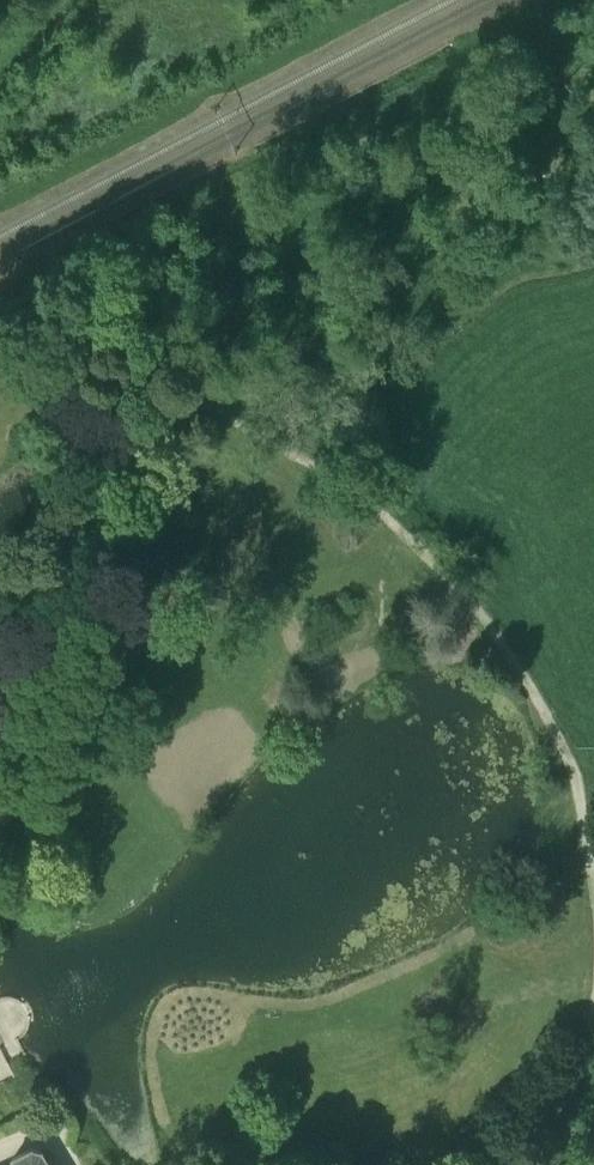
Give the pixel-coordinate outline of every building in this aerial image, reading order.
[(42,1149),(32,1146),(11,1157),(7,1164),(51,1164),(42,1149)]
